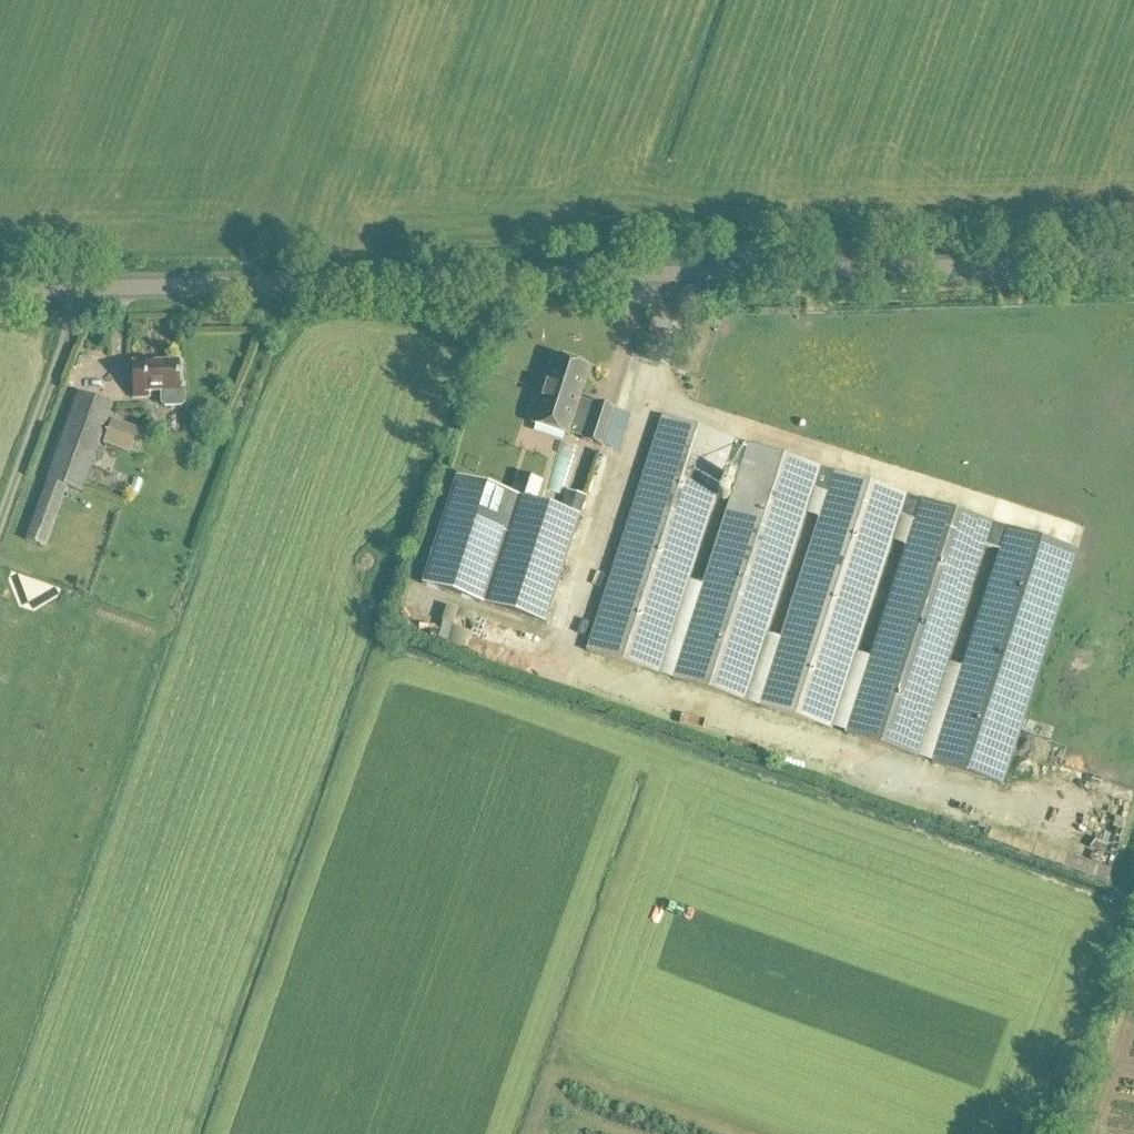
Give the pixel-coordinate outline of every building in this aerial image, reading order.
[(618,240),(618,228),(608,228),(609,240),(618,240)] [(590,370),(553,359),(539,401),(536,400),(529,421),(533,422),(531,426),(569,438),(569,436),(584,440),(583,443),(603,449),(614,412),(595,406),(594,408),(580,403),(590,370)] [(186,393),(181,393),(181,364),(136,364),(135,401),(148,401),(148,396),(163,396),(163,407),(166,409),(183,409),(186,406),(186,393)] [(84,496),(96,459),(102,461),(105,452),(99,450),(114,408),(79,396),(48,484),(84,496)] [(658,677),(688,583),(723,476),(736,481),(702,587),(671,681),(741,703),(744,704),(813,492),(825,496),(758,707),(831,730),(898,520),(911,524),(844,735),(915,758),(984,546),(998,551),(929,762),(1001,785),(1077,552),(992,523),(816,467),(662,418),(586,654),(658,677)] [(104,445),(129,453),(137,429),(113,420),(104,445)] [(519,499),(457,480),(423,587),(486,607),(546,626),(580,518),(519,499)] [(46,549),(66,491),(46,484),(26,542),(46,549)]
